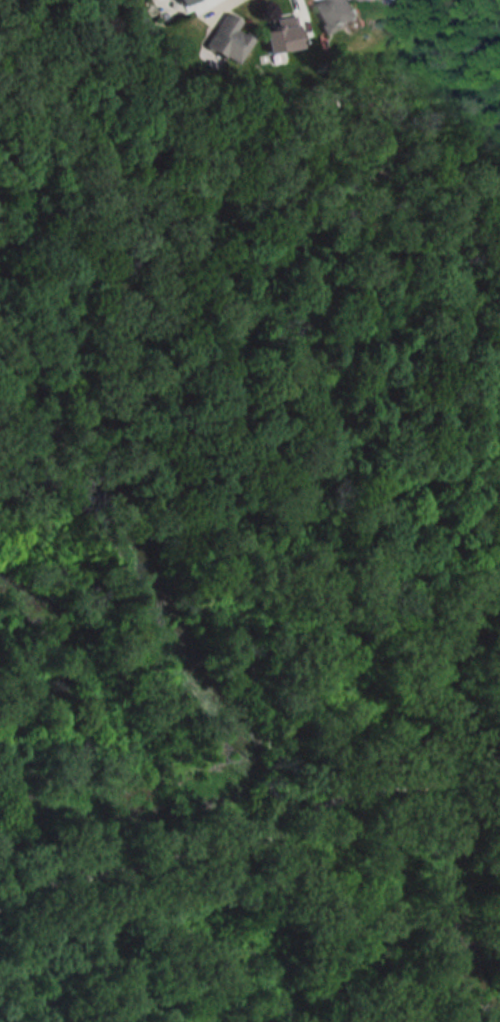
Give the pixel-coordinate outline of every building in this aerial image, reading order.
[(322,33),(357,18),(350,0),(325,0),(311,6),(322,33)] [(239,22),(224,12),(203,46),(234,65),(250,39),(234,30),(239,22)] [(276,19),(277,26),(259,30),(264,54),(297,47),(291,16),(276,19)]
